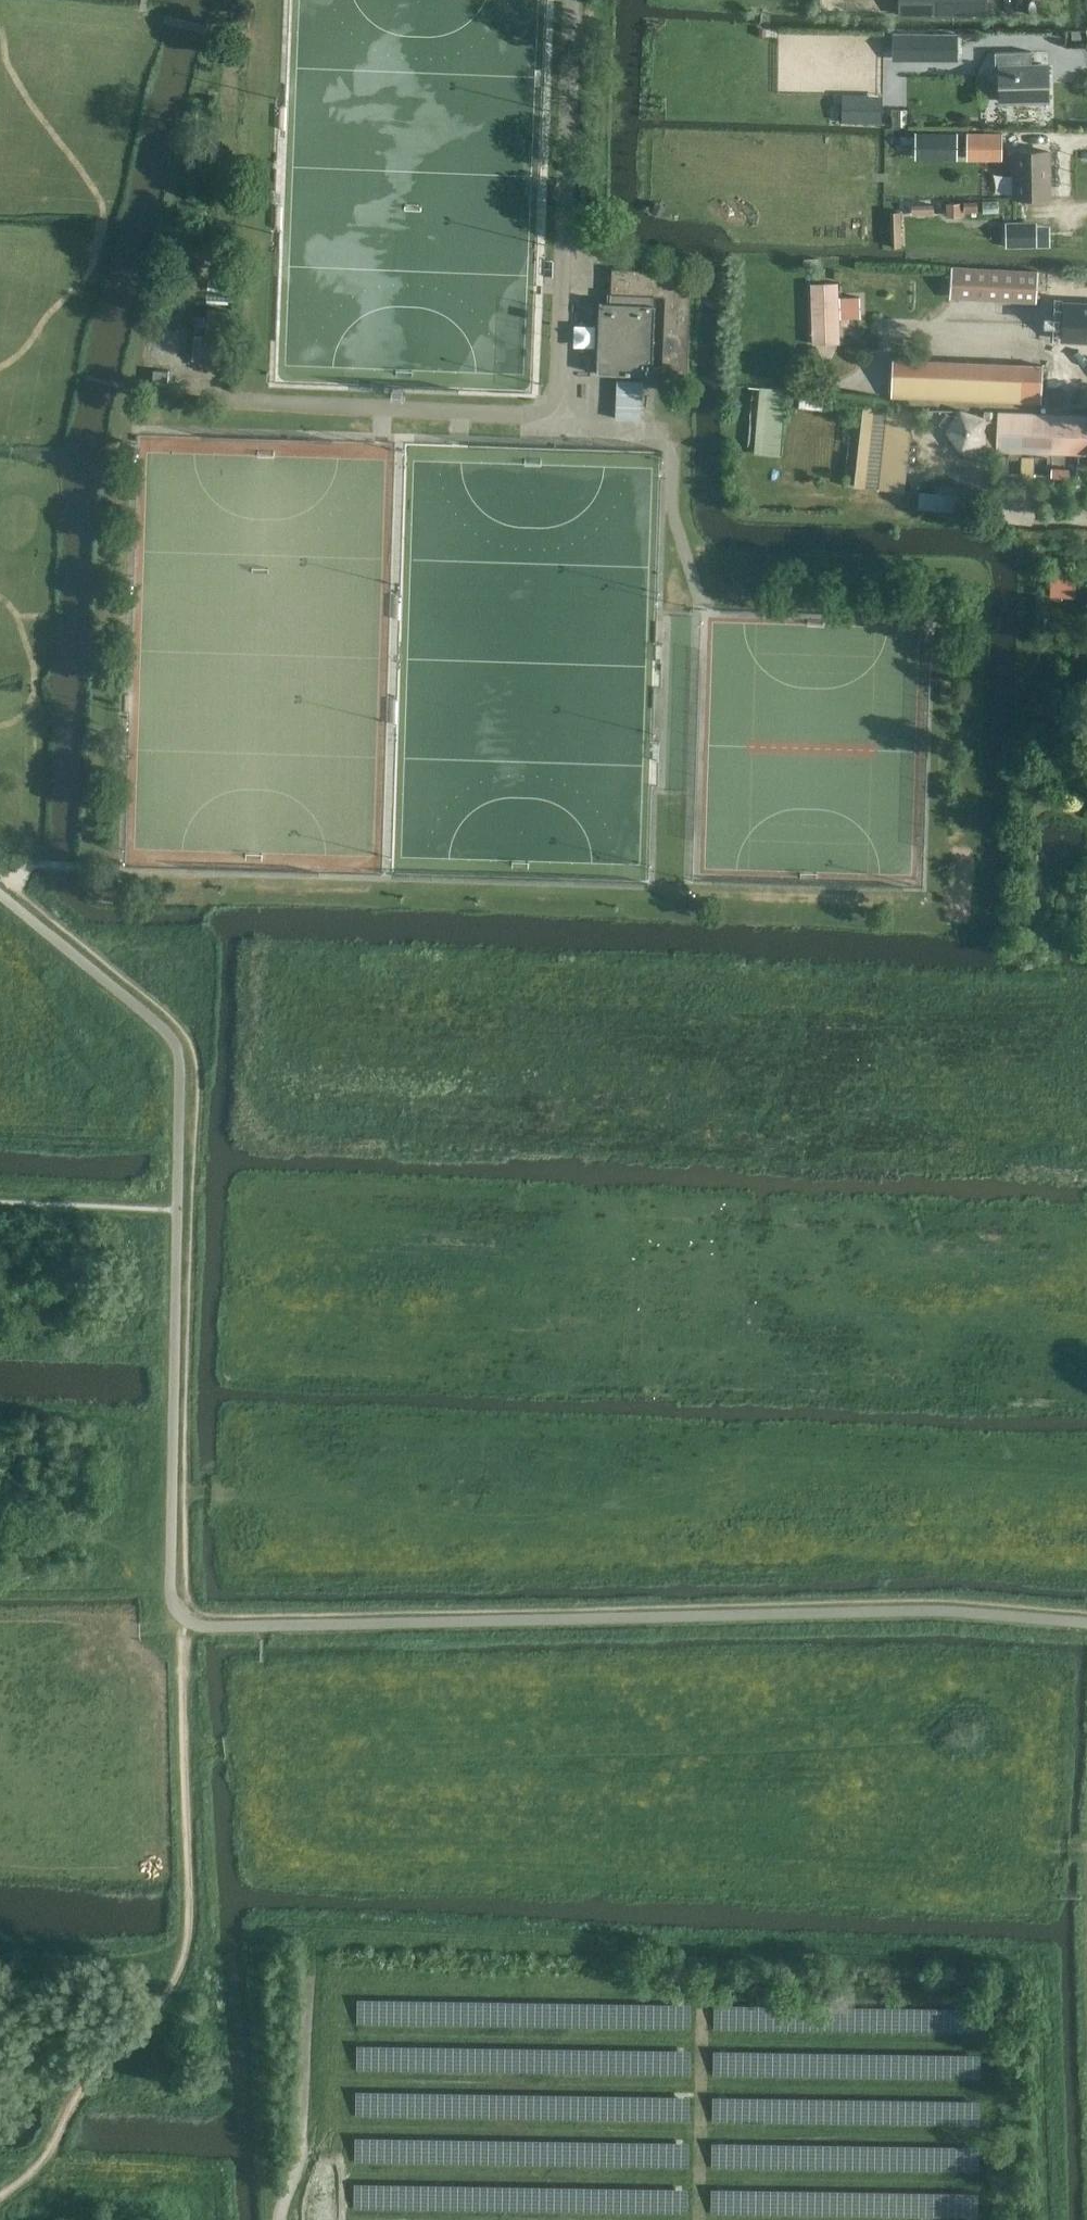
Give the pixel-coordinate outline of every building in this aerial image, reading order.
[(897,12),(988,14),(988,0),(897,0),(897,12)] [(958,58),(958,36),(901,35),(893,35),(893,57),(901,57),(958,58)] [(1001,102),(1046,101),(1047,101),(1046,65),(1032,66),(1032,64),(1031,64),(1030,54),(1031,54),(1031,52),(995,52),(995,68),(1000,68),(1001,102)] [(841,120),(882,121),(882,94),(841,94),(841,120)] [(919,133),(919,151),(943,151),(943,153),(956,153),(957,133),(919,133)] [(967,155),(1002,155),(1002,133),(967,133),(967,155)] [(1048,151),(1014,152),(1015,197),(1049,196),(1048,151)] [(977,207),(977,198),(963,199),(964,207),(977,207)] [(960,216),(959,199),(946,199),(947,217),(960,216)] [(900,248),(899,211),(889,211),(890,248),(900,248)] [(1037,246),(1036,227),(1006,227),(1006,247),(1037,246)] [(1037,300),(1038,272),(951,266),(950,295),(1037,300)] [(680,272),(612,268),(611,302),(602,302),(602,301),(599,301),(596,374),(626,375),(626,373),(653,375),(655,296),(665,296),(662,374),(688,375),(690,296),(679,296),(680,272)] [(1044,340),(1062,341),(1062,271),(1044,271),(1044,340)] [(837,283),(821,283),(810,284),(813,344),(839,343),(838,318),(860,317),(859,297),(838,298),(837,283)] [(1062,340),(1086,341),(1086,303),(1064,302),(1062,340)] [(1043,366),(892,359),(891,397),(1041,403),(1043,366)] [(617,416),(643,417),(644,378),(618,377),(617,416)] [(765,454),(781,456),(788,389),(772,387),(765,454)] [(880,490),(904,492),(913,410),(888,408),(880,490)] [(998,412),(997,420),(984,420),(961,411),(947,431),(961,450),(984,444),(996,444),(996,451),(1086,454),(1086,416),(998,412)] [(921,494),(920,507),(972,511),(973,498),(921,494)] [(1032,574),(1031,596),(1076,598),(1077,575),(1032,574)]
